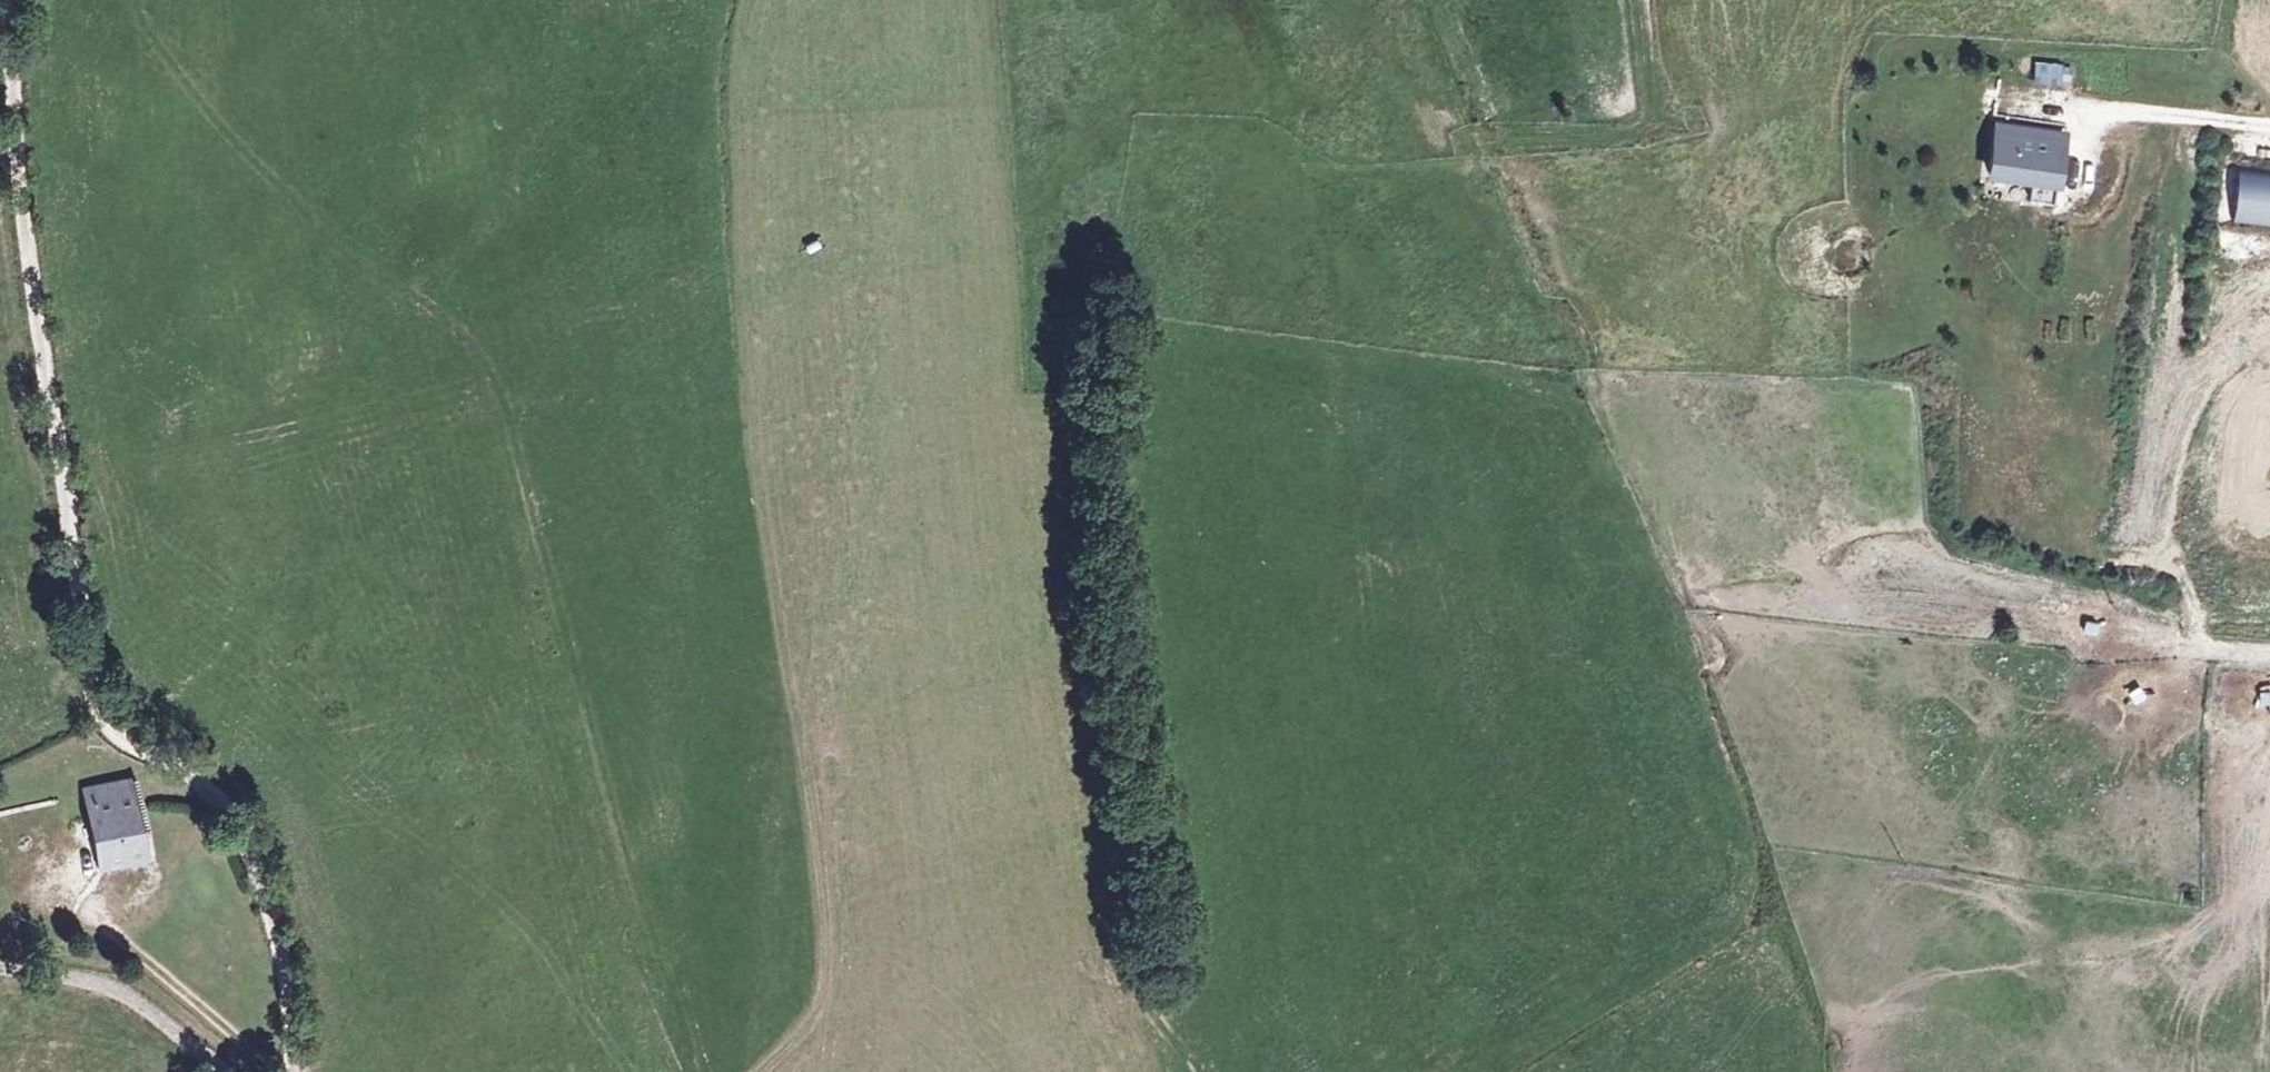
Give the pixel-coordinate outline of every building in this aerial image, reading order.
[(2031,61),(2030,85),(2064,87),(2065,62),(2031,61)] [(2069,132),(1996,123),(1989,180),(2062,189),(2069,132)] [(2235,171),(2230,216),(2269,220),(2269,175),(2235,171)] [(130,778),(80,789),(96,866),(146,854),(130,778)]
